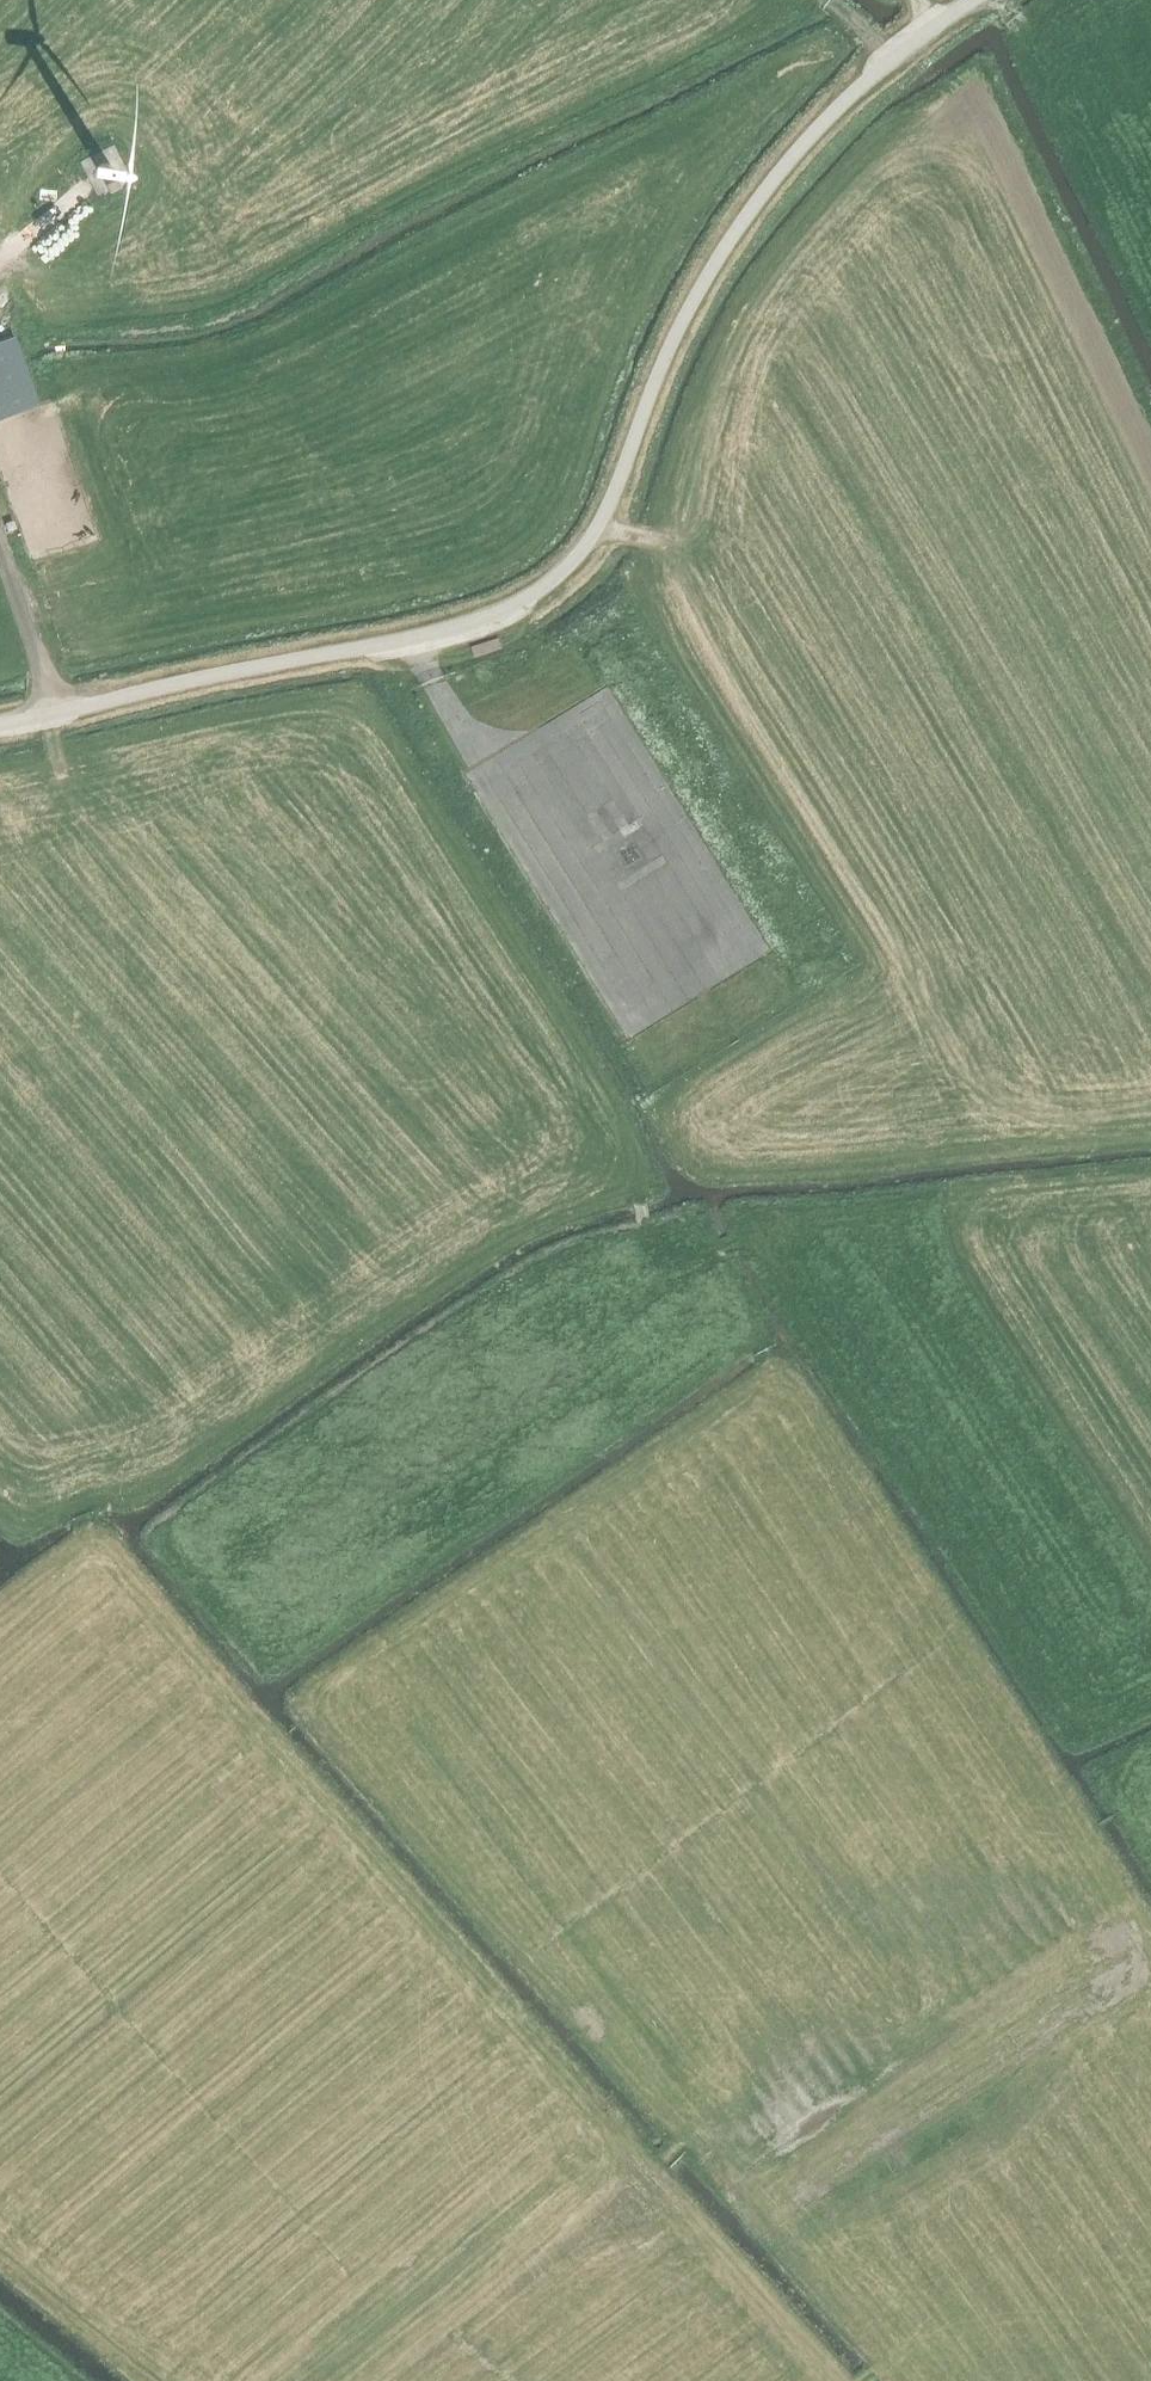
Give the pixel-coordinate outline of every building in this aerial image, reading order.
[(0,344),(0,423),(41,408),(15,338),(0,344)]
